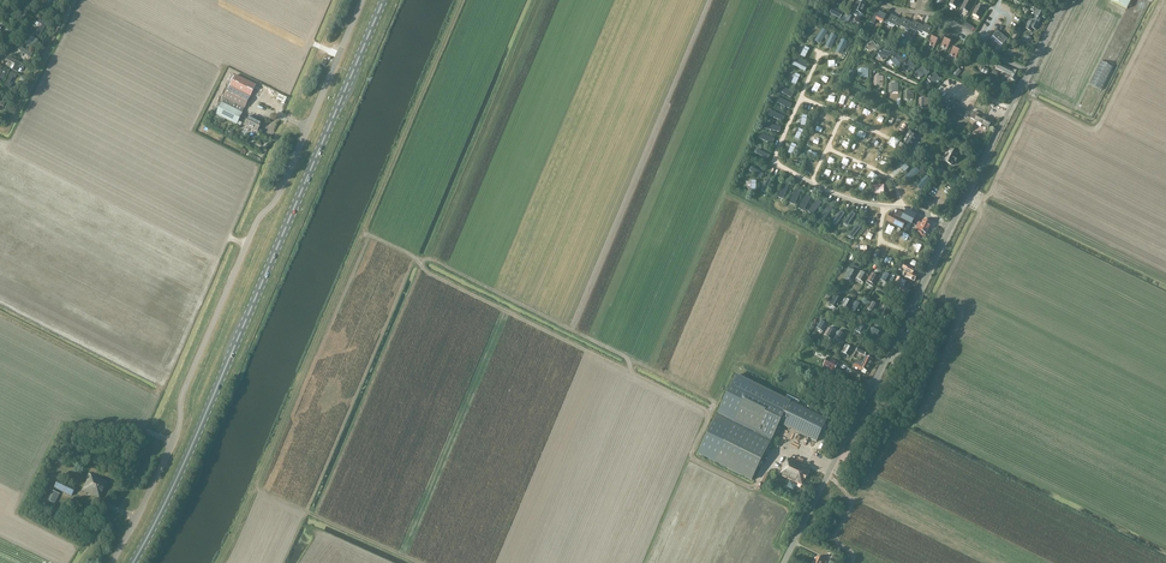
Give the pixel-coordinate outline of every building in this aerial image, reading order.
[(848,23),(852,14),(857,16),(858,13),(861,14),(866,5),(863,3),(864,1),(861,0),(854,0),(849,13),(845,23),(847,24),(848,23)] [(1131,0),(1111,0),(1110,1),(1127,9),(1131,0)] [(965,1),(961,9),(968,12),(972,4),(965,1)] [(977,6),(972,14),(979,18),(984,10),(977,6)] [(833,7),(829,14),(840,20),(843,13),(833,7)] [(1027,8),(1024,9),(1023,7),(1020,8),(1023,18),(1027,16),(1026,13),(1029,12),(1027,8)] [(1036,10),(1035,13),(1030,22),(1028,21),(1024,28),(1031,32),(1032,29),(1035,30),(1043,14),(1036,10)] [(883,23),(883,22),(887,15),(879,11),(878,14),(875,12),(870,22),(874,24),(876,19),(883,23)] [(894,26),(898,18),(891,15),(889,17),(887,15),(883,22),(887,24),(887,22),(894,26)] [(906,29),(909,22),(909,21),(902,18),(901,20),(898,18),(894,26),(898,27),(899,26),(906,29)] [(910,29),(917,32),(921,25),(921,24),(913,21),(912,23),(909,22),(906,29),(909,31),(910,29)] [(923,26),(921,25),(917,32),(920,34),(921,32),(928,35),(932,27),(924,24),(923,26)] [(1022,30),(1020,29),(1017,27),(1011,38),(1016,41),(1022,30)] [(828,32),(822,28),(814,41),(820,44),(828,32)] [(990,39),(989,40),(990,40),(992,36),(1002,45),(1000,48),(1008,39),(997,30),(990,39)] [(837,37),(831,34),(825,47),(830,50),(837,37)] [(930,47),(931,46),(934,48),(938,38),(933,35),(928,44),(930,46),(929,46),(930,47)] [(943,48),(944,48),(947,49),(952,40),(945,37),(941,46),(942,47),(942,48),(943,48)] [(848,42),(842,39),(835,52),(841,55),(848,42)] [(877,47),(873,41),(865,48),(870,54),(875,50),(876,51),(880,48),(878,46),(877,47)] [(952,57),(955,59),(960,49),(954,46),(949,55),(951,56),(951,57),(952,57)] [(809,49),(805,47),(800,56),(805,59),(809,49)] [(890,53),(885,48),(877,54),(882,60),(887,56),(888,57),(892,54),(891,53),(890,53)] [(902,60),(898,54),(890,60),(895,66),(900,62),(901,64),(905,60),(903,59),(902,60)] [(807,66),(795,60),(792,65),(805,72),(807,66)] [(917,67),(916,65),(915,66),(910,60),(902,66),(907,72),(912,68),(913,70),(917,67)] [(1113,67),(1101,62),(1089,85),(1101,90),(1113,67)] [(1006,74),(1005,76),(1015,82),(1019,74),(998,63),(996,68),(1006,74)] [(930,73),(928,71),(927,72),(922,67),(915,73),(920,79),(924,75),(926,76),(930,73)] [(858,78),(868,78),(868,69),(858,69),(858,78)] [(942,79),(941,78),(940,79),(935,73),(927,79),(932,85),(937,81),(938,82),(942,79)] [(800,76),(795,74),(791,84),(795,86),(800,76)] [(241,113),(244,109),(256,86),(235,76),(216,114),(216,115),(236,125),(241,114),(241,113)] [(873,85),(883,85),(883,76),(873,76),(873,85)] [(888,83),(888,93),(898,93),(898,83),(888,83)] [(793,94),(780,86),(777,91),(791,98),(793,94)] [(913,91),(903,91),(903,100),(913,100),(913,91)] [(777,98),(775,103),(788,109),(791,104),(777,98)] [(918,98),(918,107),(928,108),(928,98),(918,98)] [(957,107),(954,112),(962,116),(964,111),(957,107)] [(785,117),(770,111),(768,116),(782,123),(785,117)] [(974,111),(971,118),(988,127),(991,122),(978,115),(979,113),(974,111)] [(248,117),(244,125),(257,132),(261,123),(248,117)] [(780,127),(765,124),(764,130),(779,133),(780,127)] [(803,131),(799,129),(794,138),(799,140),(803,131)] [(910,129),(901,144),(910,150),(919,135),(910,129)] [(772,145),(774,139),(759,134),(757,139),(772,145)] [(796,146),(792,144),(787,153),(792,155),(796,146)] [(770,155),(756,149),(754,153),(767,160),(770,155)] [(950,150),(944,162),(952,165),(954,161),(955,162),(957,158),(956,158),(958,153),(950,150)] [(908,168),(901,161),(898,165),(905,172),(908,168)] [(764,175),(751,167),(748,171),(757,176),(761,179),(764,175)] [(920,172),(916,167),(905,177),(908,181),(920,172)] [(878,178),(874,174),(869,180),(873,184),(877,179),(878,178)] [(930,180),(925,176),(916,186),(920,190),(930,180)] [(772,180),(767,178),(761,191),(765,193),(772,180)] [(789,186),(784,184),(777,198),(783,200),(789,186)] [(874,185),(874,194),(883,194),(883,185),(874,185)] [(800,191),(795,189),(789,204),(794,206),(800,191)] [(811,198),(806,195),(798,209),(803,212),(811,198)] [(822,204),(817,200),(807,212),(812,216),(822,204)] [(833,209),(828,205),(819,218),(824,221),(833,209)] [(912,224),(917,214),(906,209),(904,213),(897,210),(895,216),(889,213),(886,221),(888,222),(900,228),(903,229),(904,226),(906,222),(912,224)] [(844,214),(841,211),(832,223),(836,226),(844,214)] [(855,215),(852,212),(843,224),(847,227),(855,215)] [(923,237),(926,236),(932,223),(923,219),(921,224),(918,222),(915,228),(918,230),(917,232),(920,233),(921,236),(923,237)] [(861,228),(857,225),(848,236),(851,239),(861,228)] [(915,259),(911,267),(916,269),(920,261),(917,259),(916,260),(915,259)] [(845,276),(852,280),(857,273),(859,269),(851,264),(849,268),(850,269),(849,269),(845,276)] [(913,273),(915,269),(904,264),(902,268),(906,270),(903,276),(914,281),(917,275),(913,273)] [(868,272),(865,270),(864,273),(860,271),(856,278),(863,282),(867,275),(868,272)] [(884,272),(880,280),(887,284),(891,277),(884,272)] [(871,274),(866,283),(873,287),(878,278),(871,274)] [(900,293),(906,297),(909,291),(903,288),(906,281),(902,279),(898,277),(894,284),(898,286),(896,291),(900,293)] [(843,297),(838,294),(837,297),(834,295),(829,304),(836,308),(843,297)] [(845,298),(841,305),(848,309),(852,303),(845,298)] [(863,304),(859,301),(858,303),(855,302),(850,311),(857,314),(862,306),(863,304)] [(871,302),(867,309),(874,313),(878,305),(871,302)] [(887,305),(886,307),(882,305),(878,312),(886,316),(891,306),(887,305)] [(820,321),(816,328),(823,332),(827,325),(820,321)] [(859,324),(855,331),(862,335),(867,325),(864,324),(863,326),(859,324)] [(868,335),(875,338),(876,336),(880,337),(882,333),(881,333),(883,330),(877,326),(875,329),(871,328),(868,335)] [(832,327),(830,329),(828,328),(824,335),(831,339),(836,330),(832,327)] [(842,330),(841,333),(838,331),(834,338),(841,342),(846,333),(842,330)] [(845,344),(841,352),(849,355),(853,348),(845,344)] [(858,347),(856,351),(864,356),(867,352),(858,347)] [(859,357),(858,360),(870,365),(873,360),(866,356),(864,360),(859,357)] [(827,358),(823,366),(834,372),(838,363),(827,358)] [(855,367),(860,369),(861,368),(867,371),(870,365),(858,360),(855,367)] [(842,368),(842,369),(845,371),(847,367),(840,363),(838,366),(842,368)] [(851,369),(849,374),(859,379),(861,374),(851,369)] [(736,376),(698,454),(714,462),(752,480),(768,448),(771,449),(777,436),(774,435),(780,424),(791,402),(736,376)] [(791,402),(780,424),(816,442),(827,420),(791,402)] [(784,463),(779,474),(790,480),(789,484),(795,487),(797,483),(802,485),(810,469),(787,458),(785,463),(784,463)] [(87,478),(82,490),(99,499),(107,483),(91,475),(89,479),(87,478)] [(76,486),(59,479),(54,488),(71,496),(76,486)] [(59,494),(52,490),(48,500),(55,504),(59,494)]
